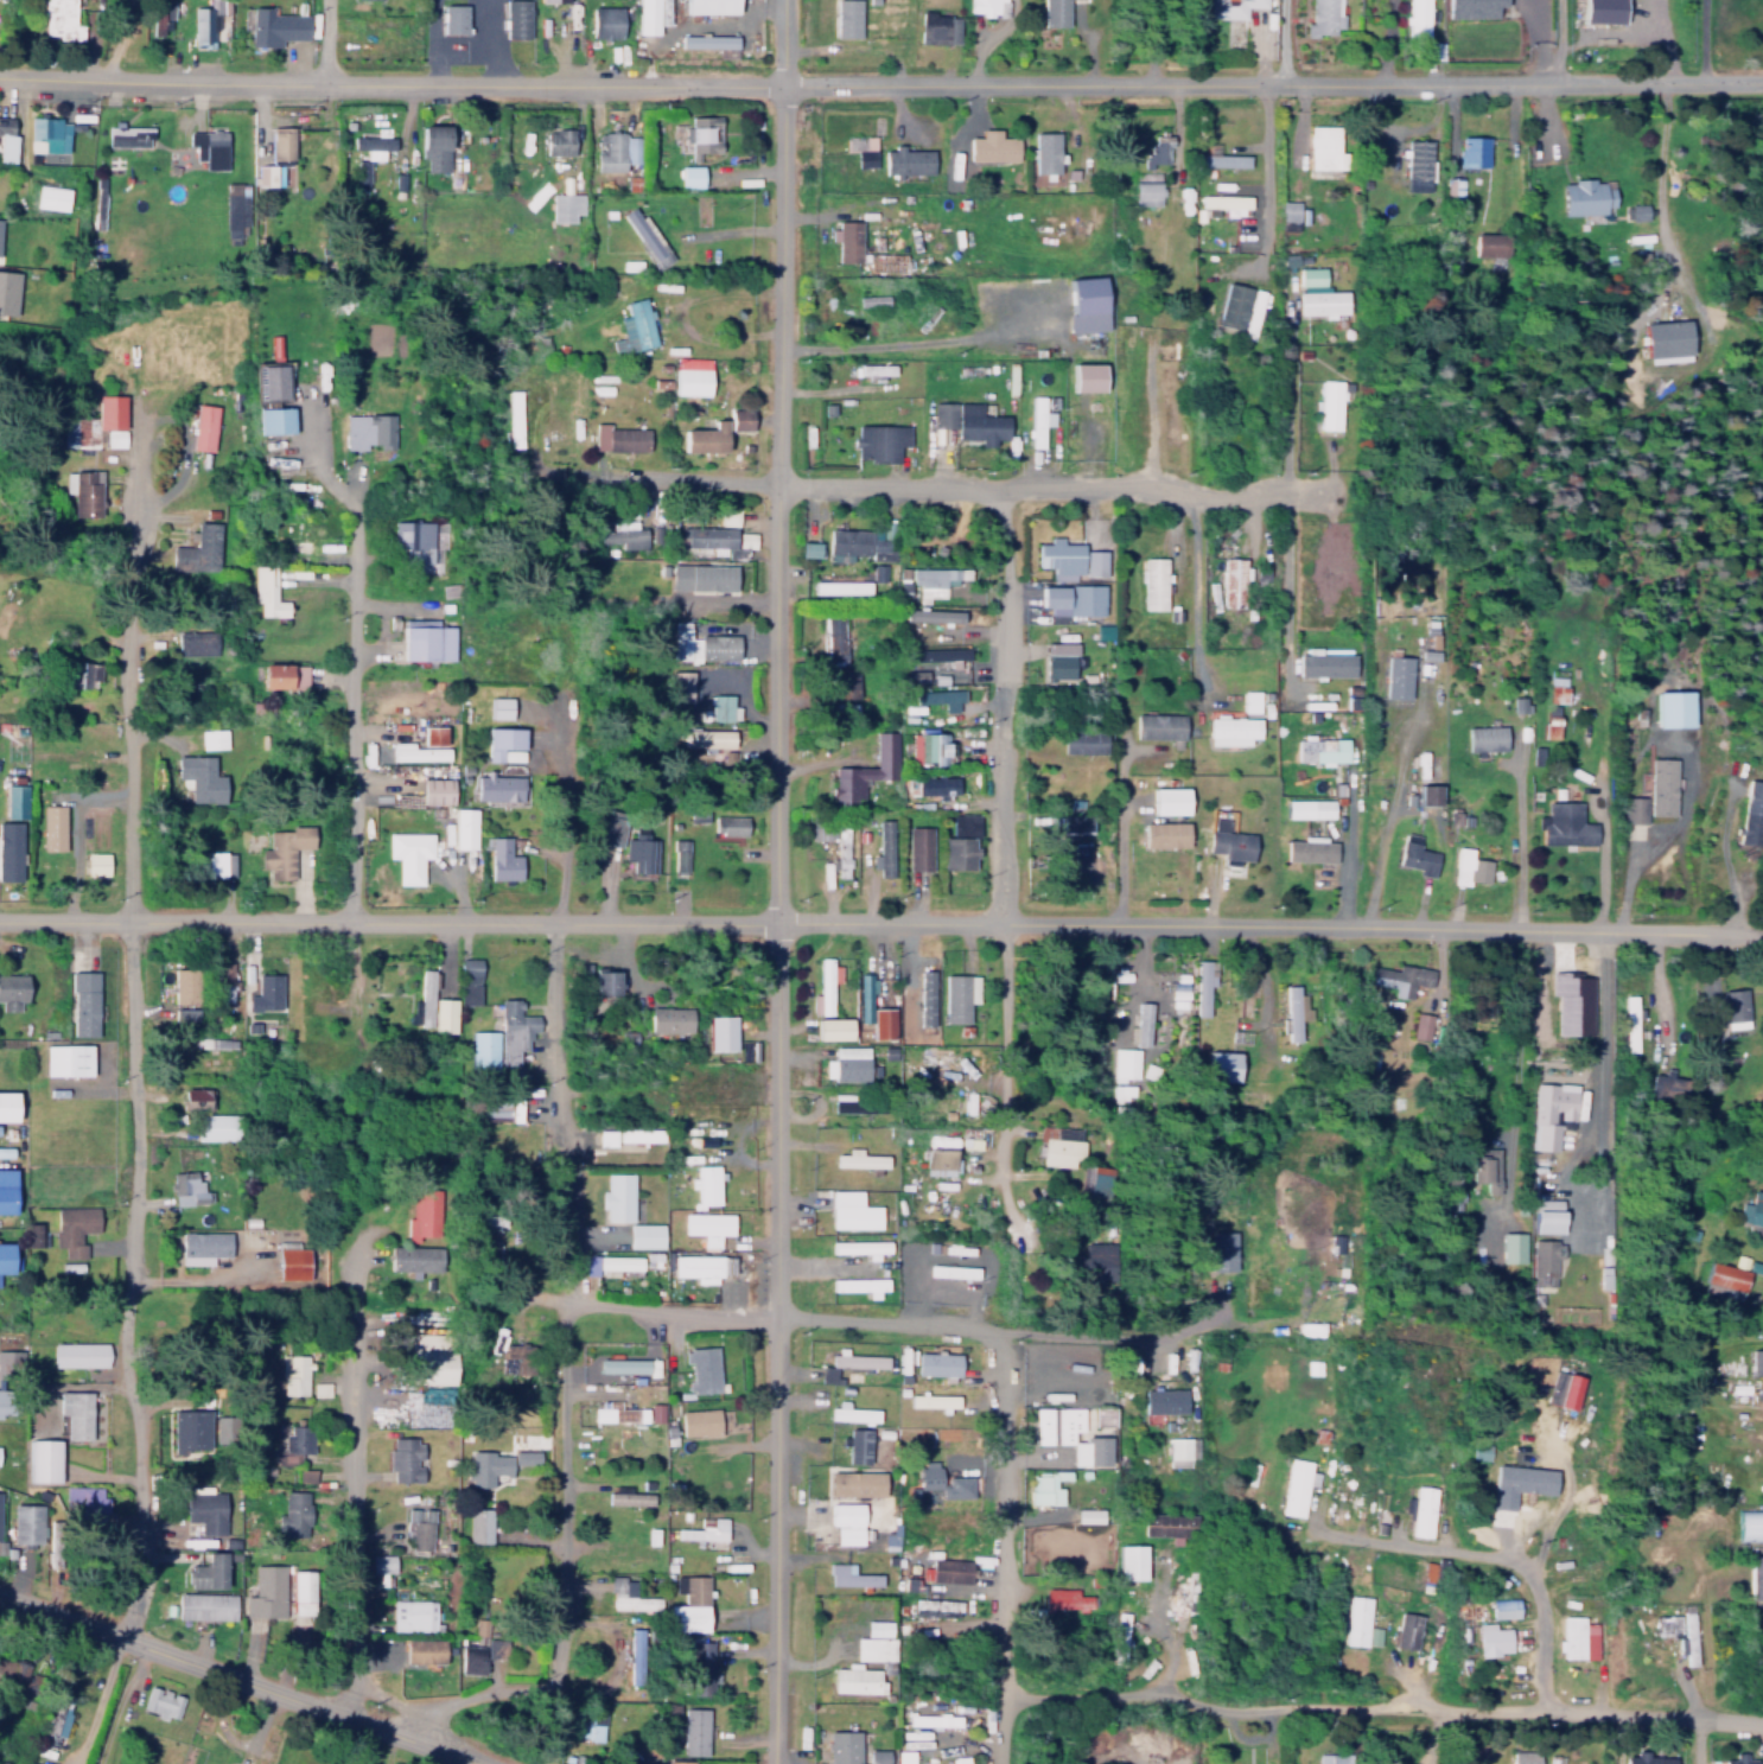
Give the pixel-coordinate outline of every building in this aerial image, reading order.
[(43,34),(57,34),(57,39),(80,40),(80,25),(74,25),(74,0),(43,0),(43,34)] [(529,0),(503,0),(504,37),(529,37),(529,0)] [(659,0),(637,0),(636,33),(658,34),(659,0)] [(860,0),(833,0),(834,38),(861,37),(860,0)] [(1041,26),(1069,26),(1069,0),(1041,0),(1041,26)] [(1211,18),(1245,18),(1246,6),(1265,7),(1266,0),(1211,0),(1211,18)] [(1312,22),(1305,22),(1305,33),(1340,33),(1341,0),(1313,0),(1312,22)] [(1407,33),(1429,33),(1428,0),(1406,0),(1407,33)] [(1448,18),(1499,17),(1499,6),(1506,6),(1506,0),(1448,0),(1448,18)] [(1628,0),(1580,0),(1580,22),(1627,23),(1628,0)] [(465,33),(466,5),(442,4),(441,32),(465,33)] [(306,11),(306,36),(279,34),(279,42),(253,42),(253,5),(273,5),(273,11),(306,11)] [(959,14),(920,13),(919,42),(959,43),(959,14)] [(682,47),(725,48),(738,48),(738,36),(682,35),(682,47)] [(693,114),(723,114),(721,149),(692,149),(693,114)] [(67,152),(67,118),(27,118),(27,151),(67,152)] [(1309,121),(1338,121),(1338,163),(1309,163),(1309,121)] [(448,122),(450,167),(427,167),(427,154),(422,154),(421,122),(448,122)] [(272,123),(297,123),(295,183),(259,183),(259,161),(271,161),(272,123)] [(105,124),(105,146),(150,147),(150,125),(105,124)] [(548,128),(556,128),(556,126),(574,126),(573,152),(547,152),(548,128)] [(972,134),(984,134),(984,126),(999,126),(999,134),(1019,134),(1019,158),(970,158),(972,134)] [(625,128),(625,152),(634,152),(635,167),(598,167),(597,138),(599,138),(599,132),(605,130),(605,129),(625,128)] [(1156,132),(1161,132),(1161,128),(1167,128),(1167,132),(1173,132),(1173,145),(1170,145),(1170,160),(1156,160),(1156,164),(1145,164),(1145,154),(1147,154),(1147,149),(1152,149),(1152,141),(1156,141),(1156,132)] [(1036,129),(1059,129),(1059,168),(1036,168),(1036,154),(1030,154),(1030,145),(1036,145),(1036,129)] [(192,161),(202,161),(202,168),(225,169),(226,132),(186,131),(185,145),(192,146),(192,161)] [(354,133),(394,133),(394,146),(384,146),(384,155),(367,155),(367,145),(354,145),(354,133)] [(1462,133),(1489,133),(1489,164),(1462,164),(1462,154),(1459,154),(1459,145),(1462,145),(1462,133)] [(1407,135),(1428,135),(1428,184),(1407,184),(1407,135)] [(845,136),(845,151),(856,151),(856,166),(876,166),(876,137),(845,136)] [(886,147),(896,147),(896,142),(904,142),(904,147),(934,147),(934,170),(886,168),(886,147)] [(1249,154),(1218,154),(1218,150),(1202,149),(1201,165),(1248,166),(1249,154)] [(704,186),(704,165),(681,165),(682,186),(704,186)] [(1160,205),(1159,172),(1133,173),(1134,205),(1160,205)] [(1565,180),(1574,180),(1574,176),(1596,174),(1596,179),(1605,178),(1605,185),(1615,185),(1616,203),(1606,203),(1606,211),(1566,212),(1565,180)] [(1442,196),(1458,196),(1459,178),(1443,177),(1442,196)] [(34,206),(65,211),(69,189),(37,184),(34,206)] [(224,185),(222,237),(237,237),(238,225),(245,225),(247,186),(224,185)] [(580,214),(580,193),(549,193),(548,221),(572,222),(572,214),(580,214)] [(1249,195),(1200,195),(1200,207),(1223,207),(1223,213),(1249,213),(1249,195)] [(1279,222),(1297,222),(1297,201),(1278,201),(1279,222)] [(623,210),(634,203),(642,215),(645,212),(676,254),(660,266),(639,237),(642,236),(623,210)] [(839,218),(861,218),(861,257),(839,257),(839,236),(833,236),(833,225),(839,225),(839,218)] [(1477,230),(1509,230),(1509,253),(1476,253),(1477,230)] [(1281,265),(1308,264),(1307,253),(1281,254),(1281,265)] [(904,271),(904,255),(877,255),(877,271),(904,271)] [(1325,285),(1325,268),(1298,267),(1297,284),(1325,285)] [(0,270),(0,320),(15,321),(20,272),(0,270)] [(1109,331),(1107,277),(1066,278),(1068,332),(1109,331)] [(1229,279),(1253,285),(1242,325),(1220,319),(1229,279)] [(1256,285),(1267,287),(1255,336),(1243,333),(1256,285)] [(1300,287),(1350,287),(1350,310),(1337,311),(1337,316),(1325,316),(1325,311),(1300,311),(1300,287)] [(857,306),(888,305),(888,295),(857,296),(857,306)] [(655,343),(643,297),(623,302),(627,314),(617,317),(622,336),(608,339),(612,354),(655,343)] [(1646,320),(1688,317),(1692,357),(1649,361),(1646,320)] [(711,359),(675,358),(674,395),(711,396),(711,359)] [(895,375),(894,363),(859,364),(860,375),(895,375)] [(1068,363),(1068,391),(1107,391),(1108,364),(1068,363)] [(288,366),(264,367),(264,399),(288,399),(288,366)] [(1323,376),(1343,377),(1342,427),(1322,426),(1322,408),(1316,408),(1317,397),(1322,397),(1323,376)] [(95,390),(122,390),(121,425),(123,425),(123,444),(106,444),(106,424),(95,424),(95,439),(74,439),(74,441),(62,441),(62,412),(95,413),(95,390)] [(507,390),(508,448),(521,447),(520,390),(507,390)] [(1033,393),(1046,393),(1045,408),(1055,409),(1055,424),(1045,424),(1045,444),(1032,444),(1032,433),(1029,433),(1029,426),(1032,426),(1033,393)] [(1093,396),(1102,396),(1105,434),(1094,434),(1093,396)] [(935,397),(982,399),(982,412),(1008,412),(1008,434),(998,434),(998,442),(982,442),(984,433),(959,433),(959,422),(934,422),(935,397)] [(216,405),(195,404),(191,449),(212,451),(216,405)] [(293,407),(258,408),(259,434),(294,432),(293,407)] [(713,429),(686,429),(686,452),(730,452),(730,430),(753,430),(754,410),(726,410),(726,420),(713,420),(713,429)] [(343,414),(344,450),(365,449),(365,446),(393,446),(392,414),(343,414)] [(859,421),(917,422),(917,441),(900,441),(899,458),(873,457),(873,453),(858,453),(859,442),(854,442),(855,432),(859,432),(859,421)] [(606,422),(591,422),(592,450),(606,450),(606,422)] [(648,429),(607,428),(607,450),(648,452),(648,429)] [(72,466),(100,466),(98,510),(71,509),(72,488),(64,488),(64,469),(72,469),(72,466)] [(606,542),(618,542),(618,548),(644,547),(644,527),(633,528),(633,514),(606,515),(606,542)] [(273,515),(298,517),(297,535),(311,536),(311,548),(294,547),(294,546),(279,545),(280,537),(272,537),(273,515)] [(217,517),(215,566),(168,562),(170,541),(195,542),(195,535),(186,535),(187,526),(195,527),(196,516),(217,517)] [(431,522),(391,522),(391,542),(399,542),(399,562),(431,562),(431,522)] [(735,527),(678,526),(678,537),(685,537),(685,546),(735,547),(735,527)] [(870,531),(826,529),(825,560),(850,561),(851,554),(868,555),(868,560),(893,561),(895,540),(869,539),(870,531)] [(1082,574),(1082,543),(1060,543),(1060,536),(1047,537),(1047,543),(1036,543),(1037,568),(1050,567),(1050,580),(1072,580),(1072,574),(1082,574)] [(821,542),(802,541),(802,557),(820,557),(821,542)] [(1102,576),(1103,550),(1083,550),(1083,576),(1102,576)] [(253,561),(274,561),(274,597),(286,597),(286,611),(259,611),(259,596),(253,596),(253,561)] [(735,591),(736,565),(670,564),(669,590),(735,591)] [(945,598),(945,584),(958,584),(958,568),(898,567),(898,582),(919,582),(918,598),(945,598)] [(869,581),(814,581),(814,593),(870,593),(869,581)] [(1102,586),(1046,584),(1045,615),(1102,616),(1102,586)] [(906,604),(917,604),(917,600),(924,601),(924,604),(961,605),(960,617),(949,617),(948,622),(940,622),(941,616),(905,614),(906,604)] [(820,611),(842,610),(845,661),(823,662),(820,611)] [(401,654),(402,614),(434,616),(434,622),(452,622),(452,655),(401,654)] [(699,630),(738,631),(738,654),(700,654),(700,658),(689,658),(689,654),(670,654),(670,616),(688,616),(688,633),(699,633),(699,630)] [(174,628),(214,628),(215,649),(174,649),(174,628)] [(911,643),(921,643),(921,639),(927,639),(927,643),(967,642),(968,654),(959,654),(959,663),(950,663),(949,655),(927,655),(927,676),(912,676),(911,643)] [(1076,643),(1044,643),(1044,679),(1076,678),(1076,643)] [(1355,678),(1355,650),(1306,648),(1306,653),(1299,653),(1298,676),(1355,678)] [(1411,699),(1413,657),(1386,656),(1385,699),(1411,699)] [(261,658),(287,657),(287,661),(306,661),(306,690),(286,690),(286,682),(261,682),(261,658)] [(75,662),(75,688),(96,688),(97,663),(75,662)] [(692,667),(690,696),(670,696),(672,666),(692,667)] [(834,668),(858,668),(859,692),(835,693),(834,668)] [(1564,677),(1547,676),(1547,703),(1568,703),(1568,688),(1564,688),(1564,677)] [(915,686),(962,683),(962,696),(955,698),(956,701),(949,701),(949,698),(915,699),(915,686)] [(707,689),(731,689),(731,701),(739,701),(739,715),(712,715),(712,699),(707,699),(707,689)] [(1260,691),(1242,691),(1242,713),(1259,713),(1260,691)] [(1660,727),(1695,727),(1694,691),(1659,692),(1660,727)] [(489,692),(510,692),(510,713),(489,713),(489,692)] [(1511,712),(1527,712),(1527,697),(1511,696),(1511,712)] [(1131,738),(1185,739),(1185,714),(1131,713),(1131,738)] [(1209,744),(1250,745),(1250,738),(1260,738),(1260,717),(1210,716),(1209,744)] [(1542,738),(1559,738),(1559,716),(1543,716),(1542,738)] [(390,757),(390,737),(412,737),(412,743),(421,743),(421,720),(444,720),(444,741),(447,741),(447,757),(390,757)] [(486,722),(526,724),(524,745),(522,744),(522,758),(485,757),(486,722)] [(681,724),(733,725),(733,743),(715,741),(714,750),(704,750),(705,741),(681,741),(681,724)] [(1063,725),(1105,726),(1103,747),(1062,746),(1063,725)] [(1507,751),(1506,726),(1465,727),(1465,752),(1507,751)] [(873,727),(895,727),(895,773),(863,773),(863,791),(854,791),(854,796),(830,796),(830,776),(833,776),(833,762),(873,762),(873,727)] [(952,764),(952,743),(945,742),(946,734),(910,733),(909,741),(901,741),(900,751),(909,751),(909,763),(952,764)] [(1298,763),(1349,762),(1348,738),(1313,739),(1313,734),(1298,735),(1298,763)] [(1649,753),(1674,754),(1673,773),(1678,773),(1676,785),(1673,785),(1673,809),(1647,809),(1649,753)] [(189,802),(224,803),(225,776),(213,776),(213,756),(177,756),(176,779),(189,779),(189,802)] [(475,771),(483,771),(483,765),(491,765),(491,771),(522,772),(522,798),(486,798),(486,795),(475,795),(475,771)] [(916,772),(918,772),(918,769),(925,769),(925,772),(957,771),(957,788),(947,789),(947,795),(937,795),(937,789),(916,790),(916,772)] [(420,773),(450,775),(448,798),(419,797),(420,773)] [(1746,776),(1762,778),(1762,821),(1759,842),(1737,839),(1738,829),(1735,829),(1736,823),(1739,823),(1746,776)] [(4,779),(25,779),(25,811),(4,811),(4,779)] [(1444,786),(1416,785),(1415,805),(1444,805),(1444,786)] [(1160,788),(1176,789),(1176,805),(1159,805),(1160,788)] [(1622,792),(1644,792),(1643,819),(1621,817),(1622,792)] [(1286,795),(1332,795),(1332,814),(1286,814),(1286,795)] [(1536,811),(1546,813),(1546,796),(1578,797),(1578,819),(1595,819),(1595,840),(1540,839),(1541,823),(1536,823),(1536,811)] [(687,804),(705,803),(705,815),(688,815),(687,804)] [(41,805),(42,851),(65,851),(64,805),(41,805)] [(604,807),(624,810),(618,842),(598,839),(604,807)] [(942,833),(953,832),(951,808),(978,808),(978,830),(973,830),(973,842),(978,842),(978,852),(973,852),(973,864),(942,864),(942,833)] [(453,809),(473,809),(473,843),(453,843),(453,809)] [(714,810),(744,811),(744,830),(720,829),(720,826),(713,826),(714,810)] [(1141,841),(1143,819),(1145,819),(1145,811),(1186,811),(1186,841),(1141,841)] [(1209,824),(1211,826),(1213,813),(1227,815),(1226,827),(1253,830),(1249,855),(1239,854),(1237,860),(1223,859),(1223,853),(1222,853),(1222,848),(1207,846),(1209,824)] [(878,815),(891,814),(893,870),(879,871),(879,861),(872,861),(872,849),(878,849),(878,815)] [(1062,831),(1091,832),(1092,815),(1063,815),(1062,831)] [(19,874),(0,874),(0,817),(19,816),(19,874)] [(56,816),(77,816),(76,848),(70,847),(70,851),(55,851),(56,816)] [(810,820),(848,821),(847,849),(849,849),(849,862),(847,862),(847,872),(835,872),(836,862),(832,862),(833,854),(836,854),(836,835),(810,834),(810,820)] [(930,822),(930,864),(908,865),(908,822),(930,822)] [(402,833),(414,833),(414,823),(427,824),(426,828),(437,828),(437,834),(440,834),(440,854),(431,854),(431,860),(409,860),(409,854),(402,853),(402,833)] [(267,831),(267,849),(260,849),(261,869),(267,869),(268,879),(292,879),(292,849),(312,848),(312,826),(288,826),(288,831),(267,831)] [(242,827),(262,828),(262,847),(266,847),(266,883),(243,883),(243,867),(252,867),(253,849),(242,849),(242,827)] [(1396,858),(1404,827),(1420,830),(1418,845),(1438,848),(1432,872),(1417,868),(1418,862),(1396,858)] [(655,835),(654,866),(631,866),(631,854),(622,853),(623,834),(632,834),(632,828),(647,828),(647,835),(655,835)] [(1287,835),(1303,835),(1303,830),(1326,832),(1325,838),(1335,838),(1334,858),(1286,855),(1287,835)] [(480,832),(508,832),(508,849),(518,849),(518,874),(489,875),(489,843),(482,843),(480,832)] [(673,834),(687,835),(686,865),(674,865),(675,846),(672,846),(673,834)] [(1457,842),(1472,845),(1472,853),(1483,855),(1485,840),(1492,841),(1492,842),(1497,843),(1496,856),(1490,855),(1488,878),(1469,875),(1469,880),(1452,879),(1457,842)] [(204,846),(223,846),(223,849),(233,849),(233,871),(204,871),(204,846)] [(84,848),(107,848),(107,871),(84,871),(84,848)] [(917,945),(927,944),(928,955),(937,954),(940,974),(930,975),(931,989),(922,991),(917,945)] [(819,951),(832,953),(832,960),(839,960),(839,976),(832,976),(832,1011),(819,1011),(819,1008),(812,1007),(812,989),(819,989),(819,951)] [(1196,955),(1215,955),(1214,981),(1208,981),(1207,1013),(1195,1013),(1196,955)] [(217,957),(230,957),(230,974),(236,974),(236,987),(230,987),(230,996),(217,996),(217,957)] [(480,959),(458,959),(458,976),(480,976),(480,959)] [(1380,963),(1394,966),(1395,959),(1432,966),(1428,982),(1412,979),(1409,993),(1392,989),(1393,982),(1376,980),(1380,963)] [(172,964),(193,964),(193,998),(171,998),(172,964)] [(96,967),(95,1033),(71,1032),(71,985),(69,985),(69,967),(96,967)] [(17,1005),(0,1005),(0,968),(24,969),(23,996),(17,996),(17,1005)] [(858,968),(868,968),(870,1018),(859,1018),(858,968)] [(278,969),(278,1004),(244,1004),(244,989),(255,989),(255,969),(278,969)] [(432,970),(419,970),(418,999),(408,999),(408,1025),(431,1026),(432,970)] [(933,970),(918,970),(918,1026),(932,1027),(933,970)] [(944,970),(976,970),(976,998),(967,998),(967,1018),(942,1018),(942,1011),(944,1011),(944,970)] [(598,995),(621,994),(620,971),(597,972),(598,995)] [(1591,1035),(1590,977),(1569,978),(1569,972),(1550,972),(1550,995),(1556,995),(1557,1036),(1591,1035)] [(1298,980),(1300,1036),(1287,1037),(1287,1029),(1283,1029),(1281,1013),(1286,1013),(1285,981),(1298,980)] [(478,1004),(478,985),(457,985),(458,1004),(478,1004)] [(1744,985),(1748,1023),(1720,1025),(1719,1017),(1723,1017),(1721,999),(1716,999),(1714,991),(1720,989),(1720,987),(1744,985)] [(1233,992),(1253,993),(1249,1038),(1229,1036),(1233,992)] [(1636,995),(1623,996),(1624,1052),(1637,1052),(1636,995)] [(1138,996),(1150,998),(1147,1040),(1129,1039),(1131,1023),(1137,1023),(1137,1015),(1133,1015),(1134,1008),(1137,1008),(1138,996)] [(454,1033),(456,999),(435,998),(433,1032),(454,1033)] [(498,1000),(500,1064),(518,1063),(517,1050),(528,1050),(527,1032),(538,1032),(538,1015),(519,1015),(519,999),(498,1000)] [(872,1002),(892,1002),(892,1033),(872,1033),(872,1002)] [(173,1004),(197,1004),(197,1015),(172,1015),(173,1004)] [(1414,1006),(1445,1011),(1441,1039),(1409,1034),(1414,1006)] [(691,1007),(649,1008),(649,1033),(691,1032),(691,1007)] [(816,1013),(849,1012),(849,1033),(817,1033),(816,1013)] [(708,1017),(709,1052),(736,1051),(736,1016),(708,1017)] [(244,1018),(254,1019),(254,1027),(243,1026),(244,1018)] [(499,1032),(471,1031),(471,1066),(496,1067),(496,1047),(499,1047),(499,1032)] [(193,1032),(234,1034),(234,1044),(192,1042),(193,1032)] [(43,1039),(90,1040),(89,1071),(43,1070),(43,1039)] [(834,1042),(866,1042),(866,1076),(833,1076),(833,1072),(823,1072),(823,1053),(833,1053),(834,1042)] [(1139,1044),(1139,1074),(1125,1072),(1125,1077),(1113,1077),(1113,1043),(1139,1044)] [(1208,1045),(1237,1047),(1235,1077),(1205,1075),(1208,1045)] [(1147,1057),(1159,1062),(1154,1076),(1141,1071),(1147,1057)] [(1653,1069),(1663,1070),(1665,1064),(1672,1066),(1670,1072),(1686,1075),(1682,1097),(1648,1091),(1653,1069)] [(1113,1080),(1133,1081),(1133,1091),(1128,1091),(1127,1095),(1121,1095),(1121,1098),(1113,1098),(1113,1080)] [(1577,1084),(1534,1083),(1531,1150),(1559,1151),(1559,1123),(1555,1123),(1555,1120),(1576,1121),(1577,1084)] [(182,1084),(205,1084),(205,1106),(180,1104),(182,1084)] [(14,1116),(0,1116),(0,1087),(13,1087),(14,1116)] [(831,1113),(879,1112),(878,1094),(831,1095),(831,1113)] [(196,1109),(237,1109),(236,1135),(196,1134),(196,1109)] [(1083,1128),(1038,1126),(1038,1144),(1037,1144),(1036,1156),(1042,1156),(1042,1166),(1074,1167),(1074,1160),(1081,1160),(1083,1128)] [(640,1142),(640,1148),(653,1148),(653,1141),(663,1142),(663,1130),(619,1128),(619,1141),(640,1142)] [(9,1153),(0,1153),(0,1142),(9,1142),(9,1153)] [(838,1154),(837,1167),(888,1168),(889,1156),(862,1155),(862,1149),(848,1148),(848,1154),(838,1154)] [(954,1176),(955,1151),(925,1150),(924,1175),(954,1176)] [(1494,1158),(1475,1159),(1475,1184),(1487,1183),(1487,1191),(1495,1190),(1494,1158)] [(12,1208),(0,1207),(0,1165),(13,1165),(12,1208)] [(719,1165),(696,1166),(697,1177),(690,1177),(690,1188),(697,1188),(697,1205),(720,1205),(719,1165)] [(170,1168),(193,1166),(193,1176),(199,1176),(199,1186),(208,1185),(209,1196),(172,1199),(171,1183),(168,1184),(168,1178),(171,1178),(170,1168)] [(632,1222),(632,1174),(602,1174),(602,1222),(632,1222)] [(410,1184),(438,1184),(438,1231),(416,1231),(416,1237),(406,1237),(406,1214),(410,1214),(410,1184)] [(1761,1196),(1762,1196),(1762,1221),(1737,1216),(1740,1197),(1750,1199),(1752,1185),(1762,1187),(1761,1196)] [(831,1229),(881,1229),(881,1206),(862,1206),(862,1190),(831,1190),(831,1229)] [(55,1203),(95,1203),(95,1225),(77,1227),(77,1238),(83,1238),(83,1253),(62,1253),(62,1242),(53,1242),(53,1225),(55,1225),(55,1203)] [(1537,1233),(1564,1234),(1565,1211),(1538,1210),(1537,1233)] [(733,1215),(685,1213),(684,1235),(702,1235),(702,1248),(719,1248),(720,1235),(733,1236),(733,1215)] [(21,1218),(39,1218),(40,1241),(23,1241),(21,1218)] [(627,1248),(662,1249),(662,1224),(628,1223),(627,1248)] [(1685,1223),(1698,1225),(1695,1236),(1682,1233),(1685,1223)] [(179,1227),(227,1228),(225,1252),(210,1250),(209,1260),(178,1260),(179,1227)] [(1236,1232),(1209,1233),(1210,1271),(1237,1270),(1236,1232)] [(1555,1236),(1555,1238),(1561,1238),(1560,1253),(1555,1253),(1554,1280),(1529,1279),(1532,1235),(1555,1236)] [(275,1275),(275,1237),(295,1237),(295,1243),(305,1243),(305,1275),(275,1275)] [(9,1268),(0,1268),(0,1238),(11,1238),(9,1268)] [(889,1240),(831,1241),(832,1254),(866,1254),(866,1260),(878,1260),(878,1253),(889,1253),(889,1240)] [(389,1241),(432,1242),(431,1266),(388,1263),(389,1241)] [(1115,1283),(1113,1243),(1085,1244),(1086,1255),(1078,1255),(1079,1269),(1095,1268),(1096,1284),(1115,1283)] [(1708,1256),(1732,1262),(1735,1250),(1748,1254),(1744,1266),(1748,1267),(1739,1299),(1700,1288),(1708,1256)] [(722,1281),(723,1256),(672,1255),(672,1277),(695,1277),(695,1281),(722,1281)] [(864,1278),(886,1278),(886,1268),(864,1269),(864,1278)] [(867,1291),(867,1299),(878,1299),(878,1291),(887,1291),(887,1278),(831,1279),(832,1292),(867,1291)] [(455,1386),(458,1354),(447,1352),(448,1337),(423,1334),(418,1382),(455,1386)] [(51,1367),(106,1368),(107,1343),(52,1342),(51,1367)] [(529,1375),(530,1346),(501,1345),(501,1374),(529,1375)] [(1750,1345),(1762,1345),(1762,1369),(1750,1369),(1750,1345)] [(719,1392),(718,1347),(681,1348),(682,1363),(688,1363),(689,1380),(684,1380),(685,1393),(719,1392)] [(6,1388),(5,1379),(20,1378),(19,1350),(0,1351),(0,1388),(6,1388)] [(281,1351),(304,1351),(304,1357),(308,1357),(308,1364),(304,1364),(304,1390),(278,1390),(278,1371),(282,1371),(281,1351)] [(961,1354),(914,1352),(914,1375),(960,1377),(961,1354)] [(650,1360),(599,1359),(599,1374),(649,1375),(650,1360)] [(1578,1377),(1551,1368),(1541,1401),(1568,1409),(1578,1377)] [(306,1396),(326,1396),(326,1372),(306,1373),(306,1396)] [(89,1387),(89,1434),(65,1434),(65,1409),(57,1409),(57,1387),(89,1387)] [(2,1414),(15,1415),(15,1389),(0,1389),(0,1419),(2,1420),(2,1414)] [(1145,1414),(1187,1413),(1186,1389),(1144,1390),(1145,1414)] [(448,1396),(405,1394),(405,1403),(399,1403),(398,1425),(446,1427),(448,1396)] [(941,1408),(941,1414),(949,1414),(949,1408),(959,1409),(959,1396),(909,1395),(909,1408),(941,1408)] [(848,1409),(848,1400),(832,1400),(832,1422),(878,1422),(878,1409),(848,1409)] [(620,1402),(599,1401),(598,1409),(590,1409),(590,1420),(636,1422),(636,1410),(619,1409),(620,1402)] [(662,1404),(647,1404),(648,1423),(662,1422),(662,1404)] [(170,1406),(206,1406),(206,1444),(185,1444),(185,1447),(170,1447),(170,1406)] [(1031,1408),(1033,1444),(1070,1444),(1070,1431),(1081,1431),(1080,1407),(1031,1408)] [(719,1436),(719,1409),(680,1410),(680,1437),(719,1436)] [(287,1421),(310,1421),(310,1446),(298,1446),(298,1459),(275,1459),(275,1454),(272,1454),(272,1446),(282,1446),(282,1428),(287,1428),(287,1421)] [(869,1464),(870,1429),(842,1429),(842,1446),(848,1447),(848,1464),(869,1464)] [(26,1434),(58,1435),(57,1478),(26,1477),(26,1434)] [(1189,1458),(1197,1458),(1197,1437),(1167,1438),(1168,1468),(1189,1467),(1189,1458)] [(1111,1465),(1110,1438),(1070,1439),(1070,1466),(1111,1465)] [(388,1439),(387,1481),(421,1482),(421,1466),(413,1466),(414,1458),(422,1458),(422,1440),(388,1439)] [(1486,1444),(1466,1443),(1465,1458),(1486,1460),(1486,1444)] [(539,1453),(468,1452),(467,1487),(495,1488),(495,1477),(512,1477),(512,1464),(539,1465),(539,1453)] [(1484,1486),(1544,1494),(1547,1470),(1487,1462),(1484,1486)] [(942,1489),(942,1498),(973,1499),(973,1477),(943,1476),(943,1467),(919,1466),(919,1489),(942,1489)] [(886,1473),(831,1472),(830,1496),(885,1498),(886,1473)] [(1068,1480),(1068,1473),(1028,1473),(1028,1504),(1061,1505),(1062,1487),(1053,1487),(1053,1479),(1068,1480)] [(222,1489),(221,1529),(199,1529),(199,1517),(184,1517),(184,1488),(187,1488),(187,1482),(209,1482),(209,1488),(222,1489)] [(1397,1496),(1396,1510),(1406,1510),(1405,1535),(1427,1536),(1429,1486),(1409,1485),(1409,1497),(1397,1496)] [(103,1487),(61,1486),(61,1501),(74,1501),(73,1514),(102,1515),(103,1487)] [(281,1486),(305,1486),(305,1499),(307,1499),(306,1520),(304,1520),(303,1534),(279,1533),(280,1526),(274,1526),(275,1508),(280,1509),(281,1486)] [(609,1504),(652,1505),(652,1493),(609,1493),(609,1504)] [(11,1499),(37,1499),(37,1537),(11,1537),(11,1499)] [(864,1545),(864,1504),(829,1505),(830,1526),(836,1526),(836,1546),(864,1545)] [(1737,1504),(1761,1505),(1759,1534),(1737,1534),(1737,1504)] [(430,1550),(431,1510),(404,1509),(403,1539),(409,1539),(408,1549),(430,1550)] [(490,1510),(466,1509),(464,1544),(489,1545),(490,1510)] [(1103,1523),(1103,1509),(1077,1509),(1077,1523),(1103,1523)] [(676,1522),(700,1523),(701,1511),(726,1513),(726,1535),(676,1533),(676,1522)] [(1171,1545),(1187,1545),(1187,1515),(1142,1514),(1141,1536),(1171,1537),(1171,1545)] [(883,1545),(897,1545),(897,1534),(883,1534),(883,1545)] [(1147,1546),(1121,1546),(1120,1581),(1139,1581),(1139,1588),(1147,1588),(1147,1546)] [(238,1547),(237,1554),(222,1554),(222,1562),(225,1562),(225,1579),(222,1579),(222,1582),(187,1582),(187,1579),(184,1579),(184,1565),(187,1565),(187,1560),(203,1560),(203,1547),(238,1547)] [(1748,1552),(1762,1552),(1762,1596),(1748,1596),(1748,1552)] [(393,1555),(369,1555),(370,1573),(374,1573),(375,1586),(384,1586),(384,1572),(393,1572),(393,1555)] [(830,1580),(830,1568),(828,1568),(828,1559),(853,1560),(852,1568),(880,1569),(880,1581),(830,1580)] [(253,1561),(282,1561),(282,1598),(269,1598),(269,1611),(241,1611),(241,1592),(253,1592),(253,1561)] [(1432,1586),(1435,1562),(1419,1561),(1417,1584),(1432,1586)] [(289,1566),(311,1565),(311,1610),(289,1611),(289,1566)] [(706,1571),(706,1626),(667,1626),(667,1600),(682,1600),(683,1588),(675,1588),(675,1571),(706,1571)] [(610,1604),(610,1585),(607,1585),(609,1572),(623,1572),(623,1575),(634,1575),(634,1592),(658,1592),(658,1605),(610,1604)] [(1171,1580),(1171,1611),(1189,1611),(1189,1580),(1171,1580)] [(176,1588),(234,1590),(234,1615),(176,1613),(176,1588)] [(1077,1589),(1044,1589),(1044,1613),(1091,1612),(1091,1596),(1077,1596),(1077,1589)] [(1337,1644),(1375,1645),(1376,1627),(1363,1626),(1364,1597),(1340,1595),(1337,1644)] [(911,1616),(959,1617),(960,1600),(912,1598),(911,1616)] [(1513,1598),(1483,1598),(1484,1618),(1513,1617),(1513,1598)] [(388,1629),(432,1630),(432,1600),(389,1600),(388,1629)] [(1387,1646),(1410,1649),(1415,1614),(1392,1611),(1387,1646)] [(1691,1613),(1654,1614),(1654,1635),(1673,1634),(1673,1653),(1679,1653),(1679,1665),(1691,1664),(1691,1613)] [(1592,1622),(1578,1622),(1578,1615),(1555,1614),(1554,1639),(1551,1639),(1551,1657),(1591,1658),(1592,1622)] [(893,1621),(866,1621),(866,1638),(856,1638),(856,1661),(893,1661),(893,1621)] [(1490,1628),(1490,1622),(1471,1622),(1472,1654),(1505,1654),(1504,1627),(1490,1628)] [(628,1624),(641,1624),(641,1680),(628,1680),(628,1624)] [(711,1637),(711,1669),(718,1668),(719,1677),(711,1677),(712,1690),(689,1692),(688,1664),(692,1664),(690,1637),(711,1637)] [(401,1640),(401,1666),(443,1664),(443,1639),(401,1640)] [(502,1639),(483,1639),(483,1646),(458,1645),(458,1669),(470,1670),(470,1672),(484,1672),(485,1664),(501,1664),(502,1639)] [(832,1687),(833,1663),(845,1663),(846,1657),(860,1658),(860,1664),(878,1664),(878,1676),(884,1676),(884,1689),(832,1687)] [(147,1681),(183,1693),(174,1715),(165,1712),(164,1717),(152,1712),(154,1708),(140,1703),(147,1681)] [(682,1703),(706,1705),(706,1720),(712,1720),(711,1733),(706,1732),(705,1751),(681,1750),(682,1732),(675,1732),(676,1721),(682,1721),(682,1703)] [(908,1725),(954,1726),(954,1716),(908,1715),(908,1725)] [(887,1745),(887,1763),(852,1763),(852,1758),(829,1758),(829,1745),(826,1745),(826,1737),(829,1737),(829,1727),(858,1727),(858,1759),(867,1759),(867,1745),(887,1745)] [(1532,1746),(1532,1763),(1469,1763),(1511,1763),(1510,1747),(1532,1746)] [(1674,1753),(1674,1763),(1622,1763),(1623,1751),(1632,1752),(1632,1746),(1644,1746),(1644,1752),(1674,1753)] [(1343,1747),(1343,1763),(1307,1763),(1307,1747),(1343,1747)] [(1754,1757),(1762,1757),(1762,1763),(1723,1763),(1723,1753),(1733,1753),(1733,1749),(1744,1749),(1744,1753),(1754,1753),(1754,1757)] [(692,1756),(691,1763),(664,1763),(664,1756),(692,1756)]
